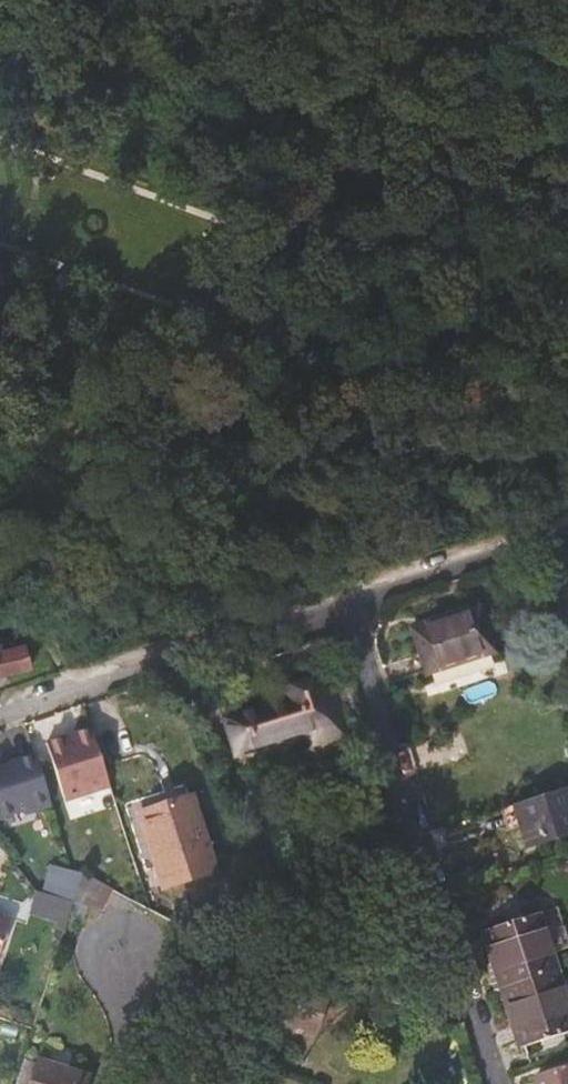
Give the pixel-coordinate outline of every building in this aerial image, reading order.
[(414,629),(429,674),(494,653),(479,608),(414,629)] [(0,660),(0,682),(31,674),(25,653),(0,660)] [(235,721),(246,753),(312,731),(317,743),(345,734),(327,679),(294,690),(296,700),(235,721)] [(53,744),(71,802),(116,789),(98,730),(81,735),(82,740),(72,743),(71,738),(53,744)] [(33,814),(55,808),(41,756),(22,761),(23,765),(11,768),(10,764),(0,767),(0,819),(28,811),(33,814)] [(567,837),(567,788),(522,802),(516,804),(531,849),(567,837)] [(193,800),(142,816),(164,888),(215,872),(193,800)] [(77,900),(85,873),(56,858),(46,894),(77,900)] [(106,911),(115,889),(85,873),(77,900),(89,905),(106,911)] [(46,894),(39,892),(38,893),(57,900),(53,910),(63,914),(59,926),(67,928),(68,925),(70,918),(77,900),(46,894)] [(68,925),(81,930),(89,905),(77,900),(70,918),(68,925)] [(534,916),(483,933),(494,965),(489,967),(497,992),(502,991),(521,1048),(567,1032),(567,1016),(534,916)] [(13,922),(0,918),(0,964),(13,922)] [(325,998),(292,987),(283,1018),(298,1023),(301,1014),(318,1019),(325,998)] [(39,1061),(26,1056),(17,1083),(32,1083),(39,1061)] [(39,1061),(32,1083),(86,1083),(88,1077),(39,1061)] [(538,1083),(567,1083),(567,1068),(536,1079),(538,1083)]
